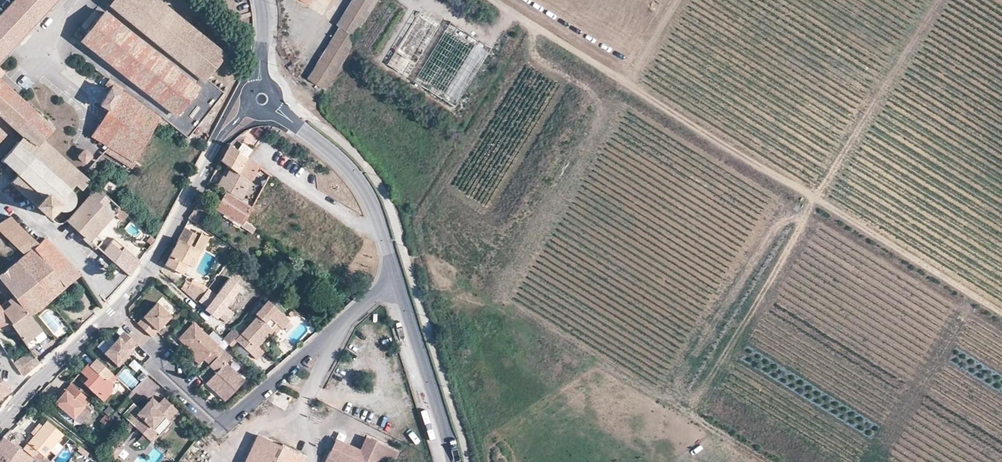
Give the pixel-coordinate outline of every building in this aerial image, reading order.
[(2,59),(23,36),(57,0),(14,0),(11,3),(0,15),(0,61),(2,59)] [(111,4),(111,7),(130,21),(148,36),(167,51),(174,57),(169,64),(109,16),(104,12),(81,41),(131,81),(164,107),(160,114),(127,91),(108,78),(108,79),(105,84),(110,88),(100,105),(108,110),(91,136),(108,147),(104,152),(113,157),(122,163),(131,168),(135,162),(133,161),(143,145),(152,129),(157,122),(163,126),(163,127),(165,128),(168,123),(172,126),(173,127),(176,129),(178,131),(181,133),(183,134),(186,137),(187,138),(224,93),(222,91),(220,89),(218,88),(215,85),(213,84),(210,82),(209,80),(205,78),(213,69),(220,60),(224,54),(211,43),(202,36),(193,29),(192,28),(183,21),(174,13),(164,6),(157,0),(114,0),(111,4)] [(164,6),(174,13),(178,8),(169,0),(168,0),(164,6)] [(377,0),(353,0),(338,25),(340,26),(309,78),(326,89),(340,66),(354,44),(358,37),(355,36),(377,0)] [(409,77),(441,24),(419,11),(388,65),(409,77)] [(187,16),(183,21),(192,28),(193,29),(197,23),(187,16)] [(459,107),(492,46),(449,23),(416,84),(459,107)] [(206,30),(202,36),(211,43),(216,38),(206,30)] [(22,136),(38,146),(43,140),(53,129),(45,122),(41,118),(19,99),(0,81),(0,116),(22,136)] [(60,155),(43,140),(38,146),(22,136),(15,145),(2,159),(1,160),(3,163),(4,161),(17,173),(16,174),(17,175),(10,183),(47,216),(55,208),(56,209),(58,210),(59,210),(61,211),(62,211),(64,211),(65,211),(67,210),(68,210),(70,209),(71,208),(72,207),(73,205),(74,204),(74,202),(75,201),(75,199),(75,197),(74,196),(74,195),(73,194),(72,192),(71,191),(70,190),(75,185),(81,190),(89,181),(83,175),(77,170),(60,155)] [(241,143),(236,150),(246,157),(251,150),(241,143)] [(238,174),(246,157),(236,150),(228,145),(220,161),(230,168),(238,174)] [(85,163),(91,157),(90,155),(85,150),(83,150),(78,156),(78,158),(84,163),(85,163)] [(246,157),(238,174),(250,183),(260,167),(246,157)] [(225,191),(241,201),(250,183),(238,174),(230,168),(225,177),(222,175),(217,185),(225,191)] [(121,209),(97,187),(67,221),(83,236),(96,247),(97,248),(102,241),(97,237),(95,235),(115,212),(117,213),(121,209)] [(245,222),(252,208),(241,201),(225,191),(214,208),(242,225),(245,222)] [(200,203),(194,212),(206,221),(212,211),(200,203)] [(259,212),(252,208),(245,222),(251,226),(259,212)] [(127,215),(121,209),(117,213),(117,214),(123,220),(127,215)] [(97,237),(117,213),(115,212),(95,235),(97,237)] [(206,221),(194,212),(189,219),(201,228),(206,221)] [(25,256),(38,244),(17,223),(10,216),(0,222),(0,232),(25,256)] [(190,258),(195,261),(209,238),(201,233),(199,236),(184,227),(176,242),(168,256),(164,265),(181,274),(190,258)] [(13,295),(15,298),(21,306),(28,314),(35,312),(49,300),(80,275),(71,265),(44,238),(38,244),(25,256),(0,275),(0,279),(13,295)] [(103,253),(112,261),(113,261),(124,248),(139,262),(141,260),(116,239),(103,253)] [(113,261),(112,261),(129,276),(138,263),(139,262),(124,248),(113,261)] [(241,287),(230,278),(206,309),(217,318),(218,317),(226,323),(233,314),(225,307),(241,287)] [(0,279),(0,291),(7,300),(13,295),(0,279)] [(198,293),(204,297),(207,294),(211,289),(206,286),(193,279),(188,287),(198,293)] [(7,300),(0,305),(0,308),(9,322),(11,323),(10,323),(24,343),(41,330),(33,319),(28,314),(21,306),(15,298),(13,295),(7,300)] [(254,312),(255,313),(267,299),(266,298),(254,312)] [(274,321),(279,325),(280,326),(287,317),(267,299),(255,313),(256,314),(244,327),(260,340),(266,333),(264,331),(274,321)] [(137,322),(152,336),(171,315),(156,302),(137,322)] [(9,322),(0,308),(0,325),(9,322)] [(269,336),(279,325),(274,321),(264,331),(266,333),(269,336)] [(209,364),(222,349),(192,322),(177,338),(189,349),(201,360),(203,358),(209,364)] [(260,340),(244,327),(234,338),(255,356),(262,348),(257,343),(260,340)] [(44,334),(41,330),(24,343),(27,347),(44,334)] [(118,364),(123,358),(121,356),(130,347),(135,341),(123,330),(103,350),(118,364)] [(132,349),(130,347),(121,356),(123,358),(132,349)] [(198,364),(201,360),(189,349),(189,356),(198,364)] [(223,349),(222,349),(209,364),(207,365),(214,372),(206,382),(212,387),(214,385),(218,389),(216,392),(225,399),(243,379),(225,361),(230,356),(223,349)] [(81,371),(85,374),(88,378),(85,382),(99,396),(104,391),(112,391),(111,380),(116,376),(96,357),(90,365),(88,363),(81,371)] [(25,376),(28,373),(23,365),(17,369),(21,375),(22,375),(23,375),(24,376),(25,376)] [(56,402),(75,417),(90,399),(71,384),(56,402)] [(104,399),(112,391),(104,391),(99,396),(104,399)] [(155,406),(148,400),(140,408),(132,401),(126,395),(117,406),(122,412),(148,437),(155,430),(151,426),(162,415),(166,419),(175,409),(163,398),(158,404),(155,406)] [(151,398),(148,400),(155,406),(158,404),(151,398)] [(41,455),(45,458),(62,436),(46,423),(23,451),(36,460),(41,455)] [(242,461),(301,461),(303,457),(256,434),(242,461)] [(2,438),(0,441),(0,461),(29,461),(31,459),(2,438)] [(359,450),(333,439),(323,461),(392,461),(396,452),(364,438),(359,450)] [(111,442),(107,447),(116,454),(116,453),(120,449),(111,442)] [(116,454),(107,447),(104,452),(113,459),(116,454)]
